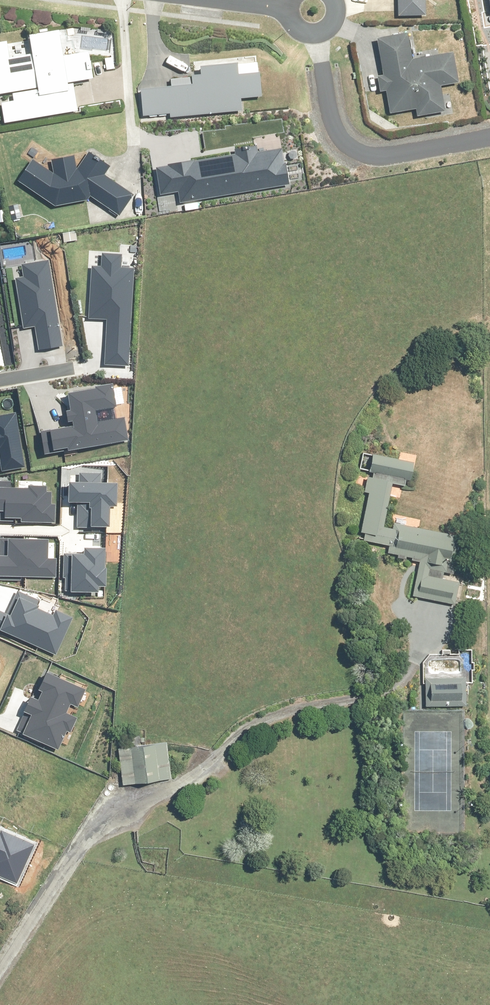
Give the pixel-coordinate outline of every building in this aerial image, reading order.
[(399,15),(426,15),(425,0),(399,0),(399,15)] [(59,32),(30,36),(33,55),(10,59),(7,42),(0,43),(0,95),(13,93),(15,102),(2,104),(5,124),(78,112),(73,83),(93,79),(89,53),(63,57),(59,32)] [(413,61),(408,34),(377,40),(383,76),(377,77),(380,93),(386,92),(390,114),(416,110),(417,117),(445,112),(441,87),(459,83),(454,54),(413,61)] [(202,76),(192,77),(172,79),(173,88),(141,91),(144,118),(171,115),(171,118),(242,111),(241,99),(260,98),(258,74),(239,76),(238,65),(201,69),(202,76)] [(177,191),(179,203),(286,184),(280,151),(255,156),(254,148),(232,152),(233,155),(153,169),(158,194),(177,191)] [(54,168),(49,170),(35,159),(18,181),(55,208),(87,203),(91,196),(119,215),(133,195),(104,175),(109,168),(90,154),(80,168),(76,168),(74,156),(53,160),(54,168)] [(126,365),(132,271),(118,270),(119,255),(101,254),(100,269),(90,268),(86,320),(105,321),(102,364),(126,365)] [(60,347),(48,262),(20,266),(22,278),(13,279),(20,328),(34,326),(37,350),(60,347)] [(44,428),(48,451),(127,438),(123,419),(94,424),(92,411),(114,408),(110,387),(63,395),(65,411),(62,411),(64,425),(44,428)] [(24,466),(16,414),(0,417),(0,470),(24,466)] [(458,582),(451,581),(428,577),(430,565),(436,566),(435,571),(452,574),(460,537),(444,534),(420,529),(392,524),(391,529),(384,528),(390,497),(400,499),(403,485),(411,487),(416,463),(400,459),(397,459),(373,454),(364,452),(361,471),(369,472),(365,492),(369,493),(360,540),(390,546),(388,554),(420,561),(413,597),(453,605),(458,582)] [(79,483),(68,483),(68,502),(89,502),(88,526),(107,526),(107,504),(115,504),(116,485),(99,485),(99,475),(80,475),(79,483)] [(0,483),(0,523),(54,524),(54,490),(13,489),(13,483),(0,483)] [(53,578),(53,561),(45,561),(45,542),(6,542),(5,556),(0,556),(0,577),(53,578)] [(84,555),(68,555),(67,592),(96,592),(96,584),(103,584),(104,549),(84,549),(84,555)] [(15,591),(0,624),(0,631),(53,654),(69,618),(56,612),(54,617),(33,608),(36,601),(15,591)] [(80,690),(40,672),(29,698),(27,697),(20,712),(26,715),(19,732),(55,748),(64,727),(67,729),(73,715),(70,714),(80,690)] [(465,709),(464,679),(422,679),(422,708),(465,709)] [(172,779),(167,743),(119,749),(124,786),(172,779)] [(13,885),(31,845),(0,832),(0,879),(13,885)]
